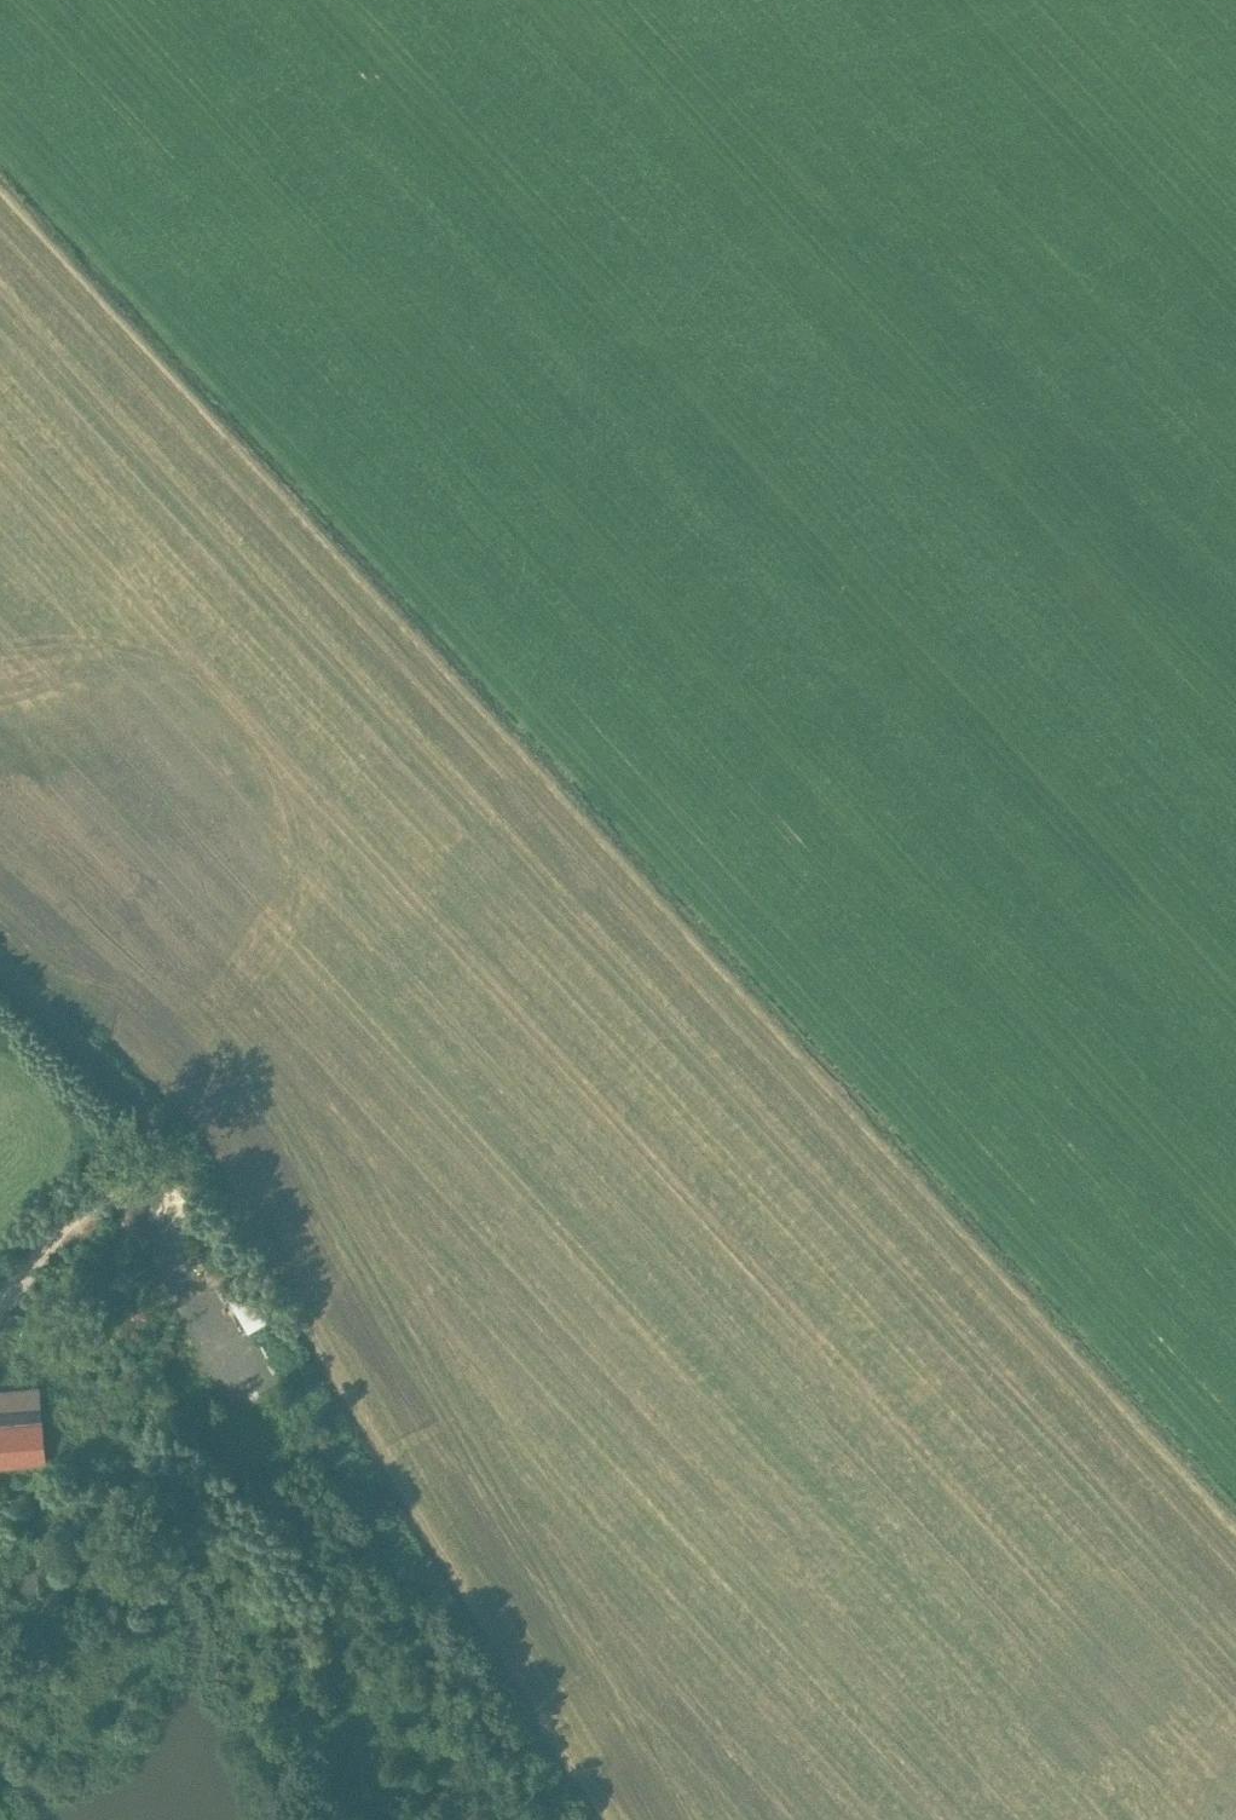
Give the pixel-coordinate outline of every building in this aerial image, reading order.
[(249,1329),(265,1320),(246,1287),(229,1296),(249,1329)] [(40,1387),(0,1391),(0,1424),(43,1420),(40,1387)] [(43,1420),(0,1424),(0,1465),(46,1461),(43,1420)]
